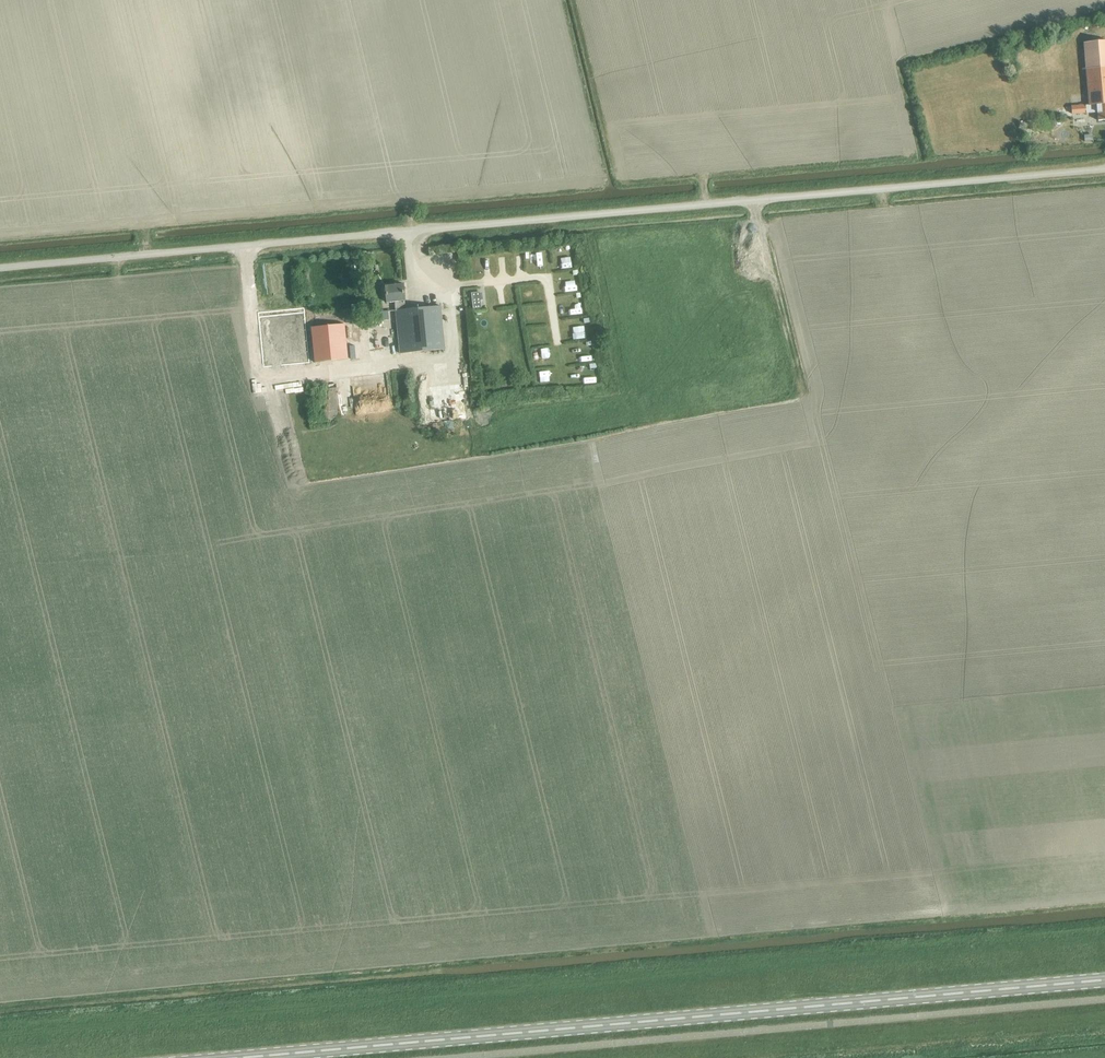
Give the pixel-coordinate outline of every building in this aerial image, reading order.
[(1104,25),(1084,27),(1085,40),(1083,40),(1089,105),(1097,105),(1098,120),(1104,120),(1104,38),(1104,25)] [(1071,106),(1072,114),(1086,113),(1086,105),(1071,106)] [(403,305),(405,305),(405,301),(403,284),(386,286),(387,303),(395,302),(400,353),(445,349),(440,305),(404,309),(403,305)] [(262,366),(305,362),(300,308),(257,311),(262,366)] [(376,313),(376,320),(389,319),(388,311),(376,313)] [(312,327),(315,362),(370,357),(366,321),(312,327)]
